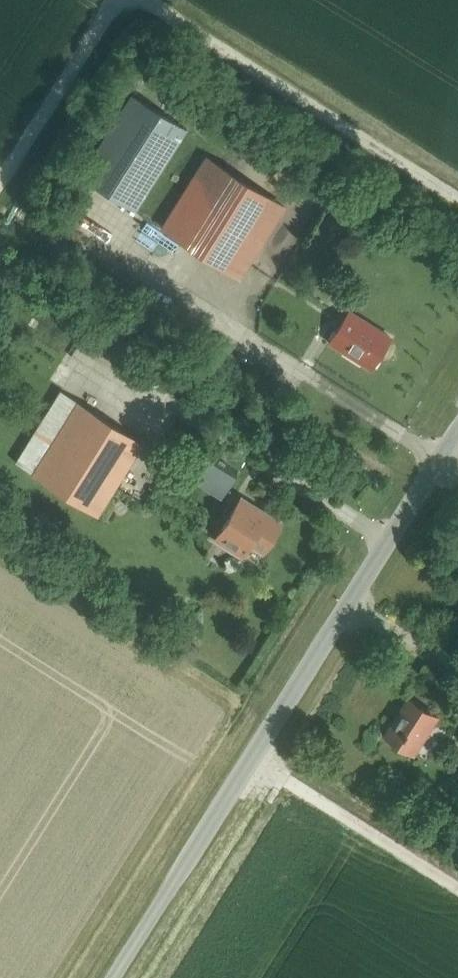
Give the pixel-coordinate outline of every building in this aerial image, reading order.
[(133,210),(185,128),(131,94),(79,175),(133,210)] [(205,157),(191,179),(160,227),(238,277),(283,207),(205,157)] [(11,223),(16,212),(0,206),(0,218),(11,223)] [(369,369),(389,337),(347,311),(328,342),(369,369)] [(70,366),(79,346),(59,337),(50,356),(70,366)] [(58,393),(14,463),(96,515),(140,444),(58,393)] [(237,470),(211,455),(196,479),(209,488),(213,482),(225,490),(237,470)] [(260,553),(280,522),(279,521),(278,523),(241,499),(242,498),(241,497),(214,539),(240,556),(248,543),(260,551),(259,552),(260,553)] [(414,756),(439,717),(408,697),(383,736),(414,756)]
